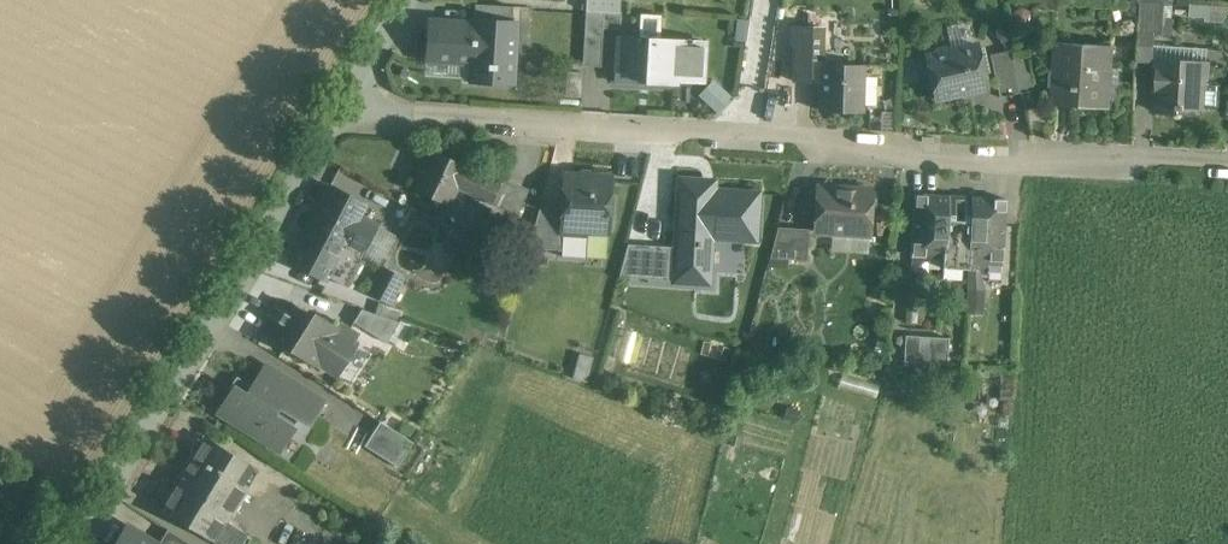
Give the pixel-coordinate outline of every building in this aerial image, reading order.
[(1141,3),(1141,4),(1139,31),(1170,33),(1171,33),(1173,5),(1172,5),(1142,3),(1141,3)] [(475,19),(495,20),(510,20),(510,6),(476,4),(475,5),(475,19)] [(586,11),(585,30),(585,36),(602,37),(604,13),(603,12),(586,11)] [(619,29),(620,29),(620,28),(621,13),(604,12),(603,28),(619,29)] [(800,12),(799,26),(800,31),(817,31),(818,14),(818,13),(800,12)] [(511,82),(512,43),(512,20),(472,19),(471,31),(435,30),(434,49),(435,51),(471,53),(470,80),(511,82)] [(799,55),(813,56),(816,56),(817,32),(800,31),(799,31),(799,55)] [(1139,32),(1139,38),(1137,57),(1153,58),(1154,34),(1154,33),(1139,32)] [(702,41),(655,38),(654,38),(618,36),(615,78),(675,82),(676,74),(700,75),(702,41)] [(584,65),(595,66),(600,66),(602,38),(585,37),(584,65)] [(986,89),(987,88),(977,45),(950,51),(945,48),(941,49),(939,50),(936,54),(927,56),(937,100),(986,89)] [(1053,107),(1075,108),(1078,108),(1079,103),(1103,104),(1105,71),(1110,71),(1111,49),(1058,45),(1057,45),(1056,46),(1053,107)] [(1020,93),(1015,71),(1010,51),(990,55),(1000,97),(1020,93)] [(1034,90),(1030,71),(1026,55),(1013,58),(1021,93),(1034,90)] [(1220,106),(1220,102),(1220,101),(1221,85),(1218,82),(1206,82),(1207,63),(1159,60),(1156,111),(1179,113),(1180,107),(1203,109),(1204,109),(1205,108),(1217,109),(1220,106)] [(816,65),(816,83),(821,83),(820,110),(862,111),(863,66),(816,65)] [(699,94),(718,111),(732,95),(714,78),(699,94)] [(511,174),(439,144),(422,184),(461,201),(467,187),(500,200),(511,174)] [(612,230),(612,169),(559,169),(561,206),(545,206),(533,248),(566,247),(566,230),(612,230)] [(719,172),(679,171),(676,242),(631,241),(630,273),(675,275),(675,280),(715,282),(717,234),(769,236),(771,183),(719,181),(719,172)] [(879,182),(819,179),(817,230),(877,232),(879,182)] [(374,226),(357,217),(364,204),(330,186),(306,232),(340,250),(341,247),(359,257),(374,229),(374,226)] [(1008,189),(918,186),(915,251),(1006,255),(1008,189)] [(806,259),(811,229),(778,224),(772,263),(787,266),(788,256),(806,259)] [(323,282),(340,250),(306,232),(289,264),(323,282)] [(408,273),(392,266),(380,294),(397,301),(408,273)] [(286,297),(269,327),(324,359),(341,329),(286,297)] [(354,323),(399,342),(407,325),(362,305),(354,323)] [(949,361),(950,335),(905,334),(905,360),(949,361)] [(321,402),(266,367),(253,387),(237,376),(228,389),(233,392),(220,412),(279,449),(298,418),(307,424),(321,402)] [(412,442),(380,421),(364,446),(397,466),(412,442)] [(195,465),(172,504),(202,521),(226,535),(266,466),(212,435),(195,465)] [(126,526),(115,543),(154,543),(126,526)] [(167,529),(158,543),(190,543),(167,529)]
